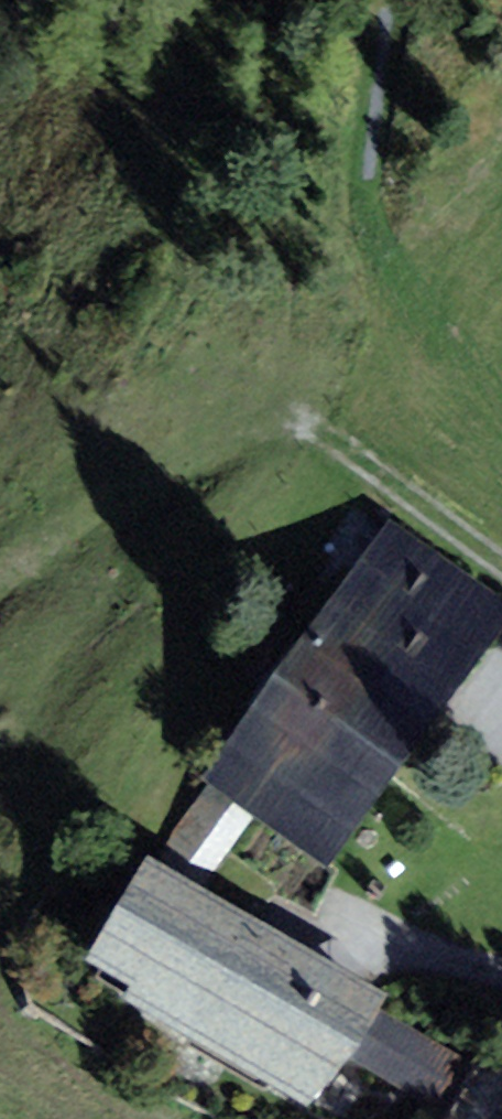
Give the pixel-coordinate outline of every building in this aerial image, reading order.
[(296,649),(424,739),(501,628),(501,597),(389,518),(296,649)] [(296,649),(204,779),(331,869),(424,739),(296,649)] [(386,994),(152,852),(86,961),(130,988),(125,996),(314,1112),(348,1057),(379,1006),(386,994)] [(473,1063),(379,1006),(348,1057),(442,1114),(473,1063)] [(479,1053),(473,1063),(442,1114),(439,1118),(501,1118),(501,1067),(479,1053)]
